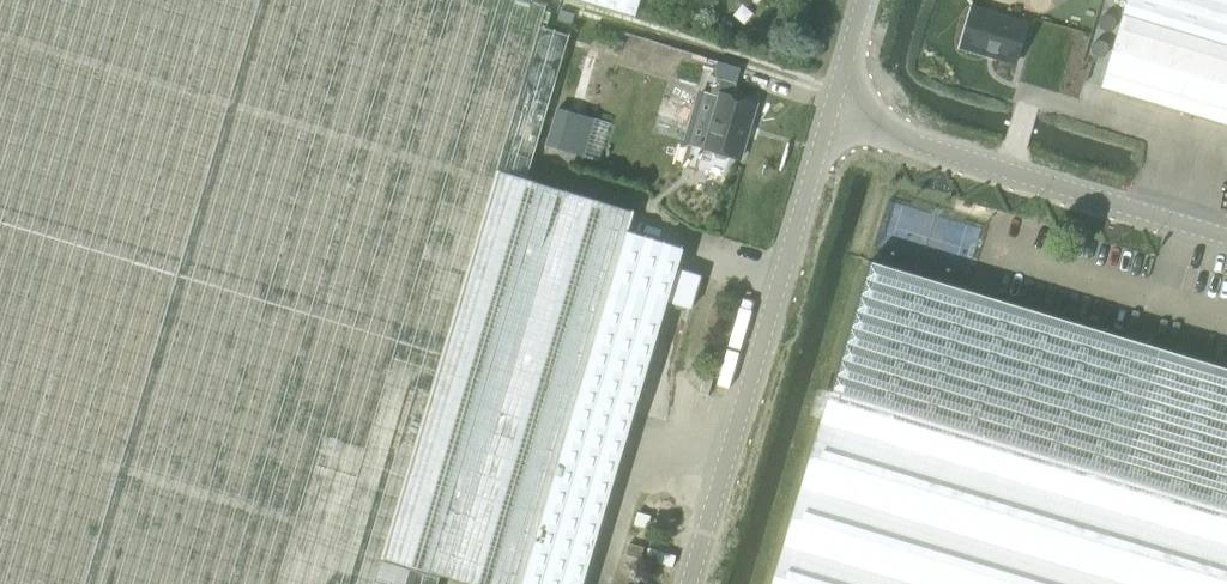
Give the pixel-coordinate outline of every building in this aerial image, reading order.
[(526,179),(569,34),(540,26),(546,5),(529,0),(0,0),(0,583),(405,583),(526,179)] [(635,15),(640,0),(583,0),(635,15)] [(1122,13),(1226,44),(1226,0),(1126,0),(1122,13)] [(972,5),(960,46),(985,54),(986,50),(997,53),(996,55),(1016,61),(1028,22),(972,5)] [(1122,13),(1100,87),(1226,125),(1226,44),(1122,13)] [(570,108),(579,111),(595,58),(586,56),(570,108)] [(740,158),(756,103),(732,96),(736,82),(715,76),(710,95),(718,97),(703,147),(711,149),(716,157),(724,159),(732,156),(740,158)] [(544,147),(568,153),(573,136),(549,129),(544,147)] [(526,179),(405,583),(437,583),(440,575),(471,583),(583,583),(668,301),(691,308),(701,275),(678,268),(684,248),(627,231),(633,210),(526,179)] [(771,583),(1226,583),(1226,368),(869,261),(830,389),(771,583)]
